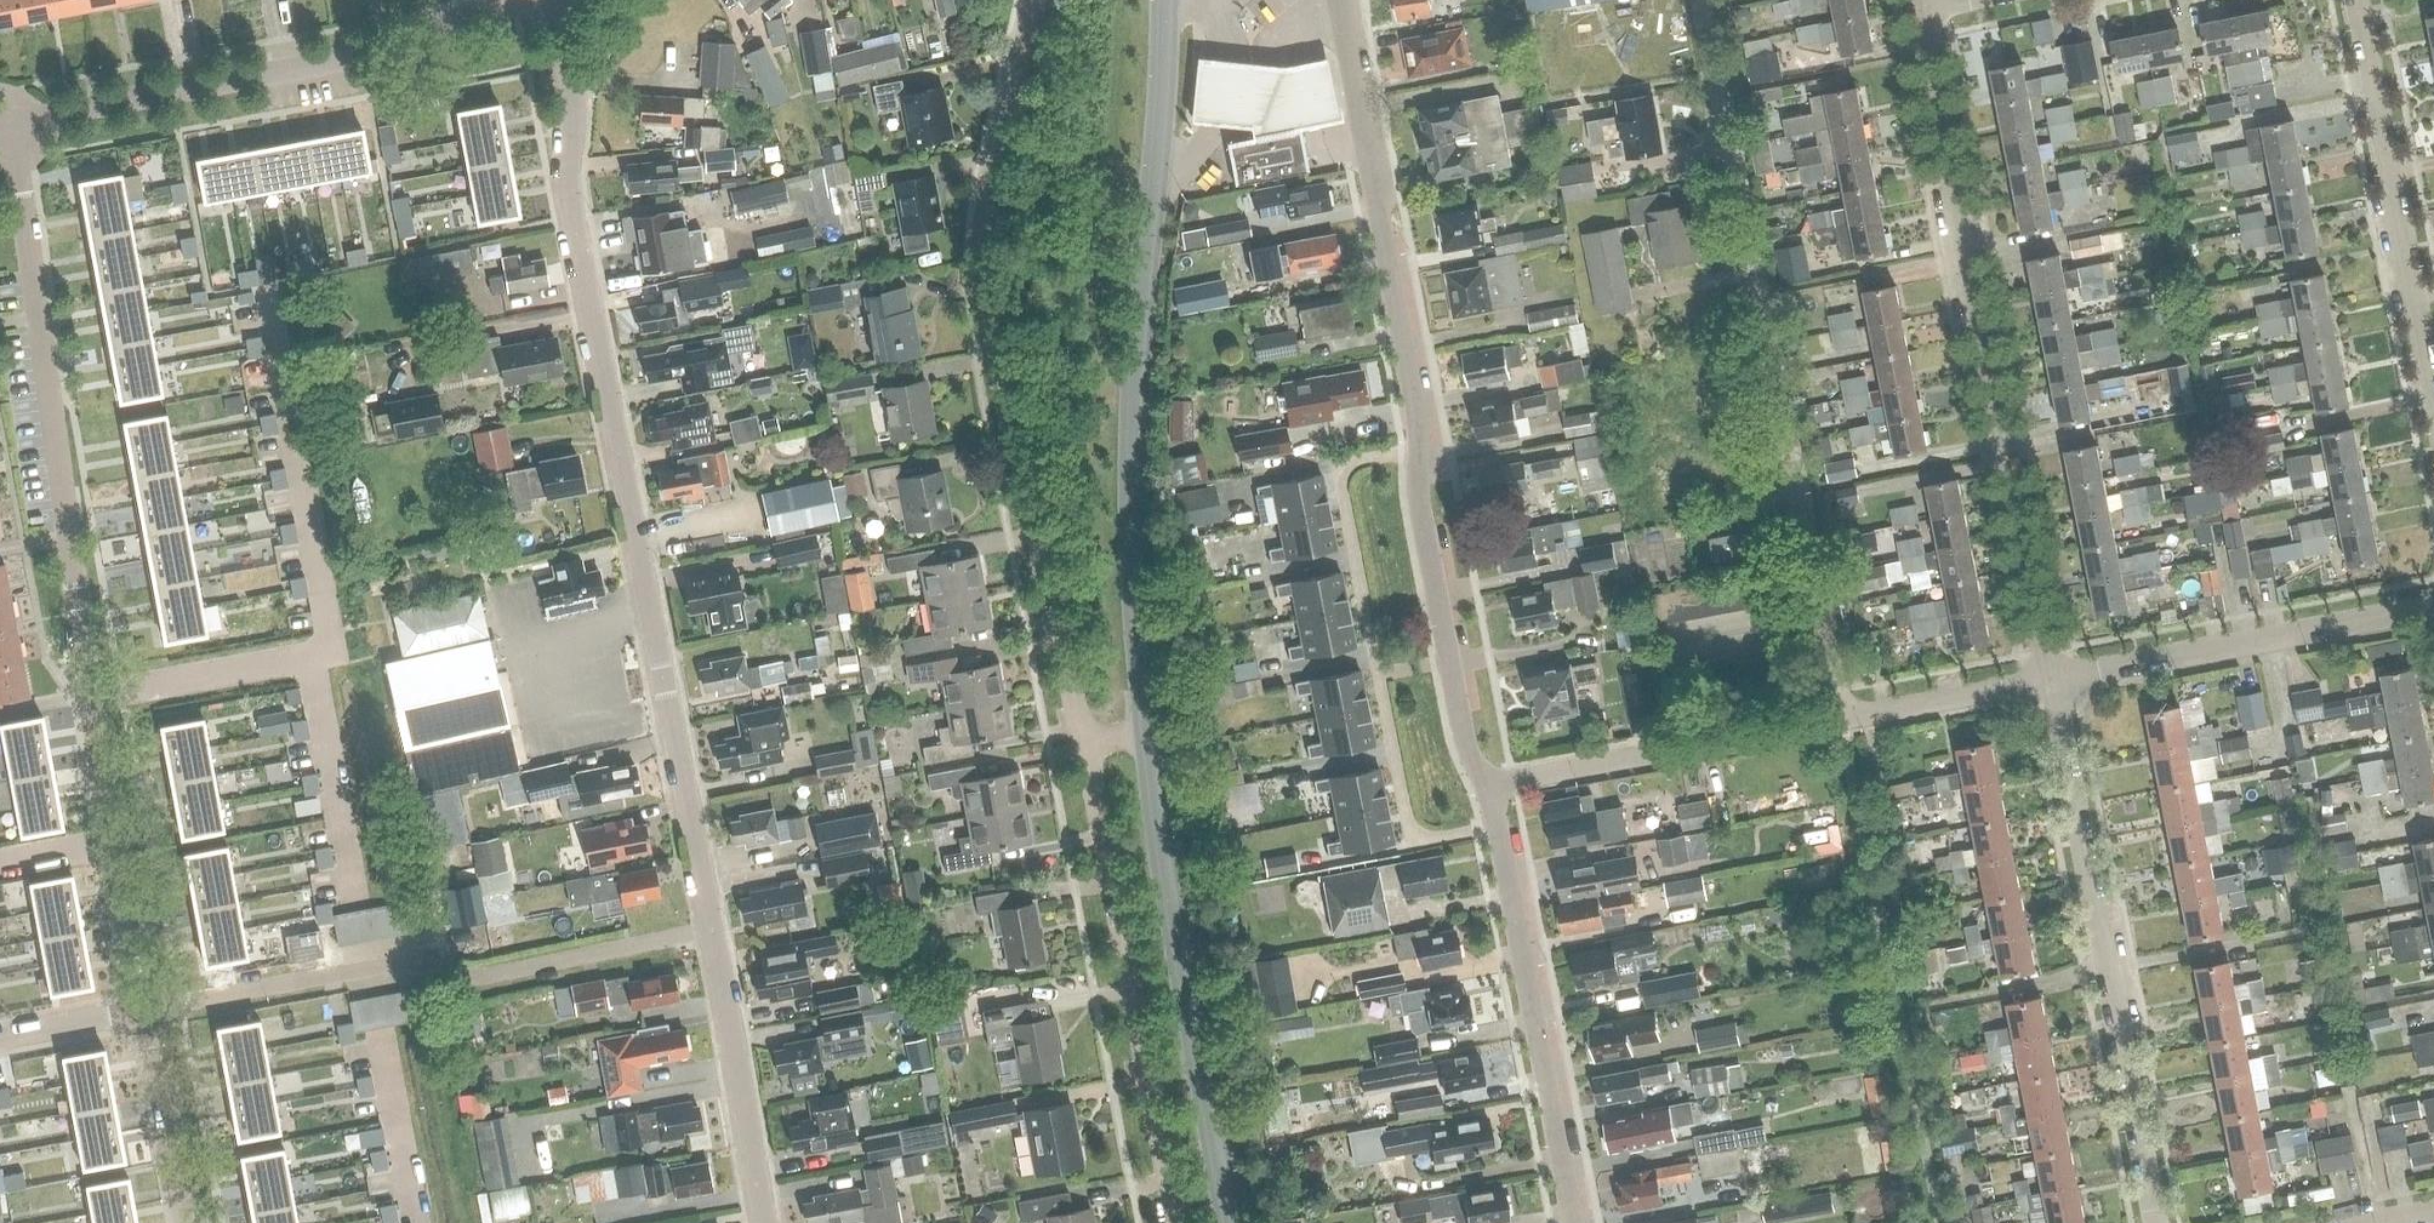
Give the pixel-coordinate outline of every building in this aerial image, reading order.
[(18,0),(0,0),(0,26),(22,22),(18,0)] [(51,0),(18,0),(22,22),(54,16),(51,0)] [(85,0),(51,0),(54,16),(86,10),(85,0)] [(86,10),(119,4),(118,0),(85,0),(86,10)] [(780,9),(773,0),(738,0),(750,15),(761,6),(769,17),(780,9)] [(780,9),(790,0),(773,0),(780,9)] [(952,0),(935,0),(939,17),(954,13),(952,0)] [(1400,19),(1433,14),(1431,0),(1397,0),(1400,19)] [(1531,11),(1608,0),(1529,0),(1531,11)] [(1820,6),(1820,5),(1834,2),(1837,19),(1870,13),(1868,0),(1793,0),(1795,10),(1820,6)] [(694,16),(684,5),(654,29),(690,74),(721,50),(715,43),(732,29),(711,3),(694,16)] [(1754,18),(1752,11),(1747,8),(1740,10),(1737,15),(1738,22),(1744,25),(1751,24),(1754,18)] [(2269,9),(2236,15),(2251,87),(2256,86),(2267,84),(2258,43),(2275,40),(2269,9)] [(1838,19),(1821,22),(1825,40),(1825,42),(1841,39),(1844,52),(1876,46),(1870,13),(1838,19)] [(838,41),(859,39),(856,15),(836,18),(838,41)] [(2251,87),(2236,15),(2204,22),(2210,53),(2226,50),(2234,91),(2251,87)] [(782,17),(766,21),(773,46),(788,42),(782,17)] [(1593,22),(1569,26),(1573,51),(1596,47),(1593,22)] [(1797,27),(1801,44),(1825,40),(1821,22),(1797,27)] [(956,23),(950,24),(953,38),(959,37),(956,23)] [(1511,27),(1514,41),(1530,38),(1526,23),(1511,27)] [(2146,33),(2152,65),(2185,59),(2179,27),(2146,33)] [(1410,59),(1408,62),(1409,68),(1412,71),(1413,76),(1472,64),(1465,28),(1406,40),(1410,59)] [(832,71),(825,29),(799,33),(806,76),(813,75),(815,92),(834,89),(831,71),(832,71)] [(2152,65),(2146,33),(2113,40),(2119,71),(2152,65)] [(2092,39),(2063,45),(2071,83),(2099,78),(2092,39)] [(864,47),(869,76),(898,69),(891,40),(864,47)] [(1344,108),(1330,46),(1288,55),(1199,45),(1192,111),(1255,115),(1256,127),(1344,108)] [(763,46),(745,54),(770,108),(788,99),(763,46)] [(832,54),(839,83),(869,76),(864,47),(832,54)] [(1748,57),(1753,82),(1780,77),(1775,52),(1748,57)] [(1992,69),(1998,102),(2030,96),(2069,89),(2066,73),(2027,80),(2023,63),(1992,69)] [(2171,76),(2155,79),(2160,104),(2176,100),(2171,76)] [(2143,107),(2160,104),(2155,79),(2138,82),(2143,107)] [(902,96),(899,81),(871,87),(876,113),(901,108),(907,135),(948,127),(940,88),(902,96)] [(2256,86),(2251,87),(2255,108),(2278,104),(2273,83),(2267,84),(2256,86)] [(857,86),(847,88),(839,90),(841,102),(848,101),(860,98),(857,86)] [(1813,113),(1783,118),(1787,135),(1818,129),(1833,126),(1865,120),(1859,87),(1826,94),(1810,97),(1813,113)] [(2251,87),(2234,91),(2236,101),(2237,105),(2240,104),(2242,114),(2255,111),(2255,108),(2251,87)] [(815,92),(817,101),(835,98),(834,89),(815,92)] [(1764,89),(1750,91),(1754,115),(1768,113),(1766,100),(1764,89)] [(660,95),(660,97),(641,96),(640,121),(657,121),(657,124),(681,125),(681,114),(703,116),(704,98),(660,95)] [(1422,133),(1425,145),(1427,157),(1431,156),(1436,178),(1477,170),(1476,169),(1513,161),(1510,146),(1543,139),(1536,106),(1503,113),(1500,96),(1463,103),(1463,102),(1422,110),(1427,132),(1422,133)] [(1629,156),(1664,150),(1655,96),(1620,102),(1622,116),(1590,121),(1594,144),(1611,141),(1612,149),(1620,155),(1628,153),(1629,156)] [(2030,96),(1998,102),(2004,134),(2036,128),(2030,96)] [(2236,101),(2224,103),(2227,119),(2239,117),(2237,105),(2236,101)] [(499,104),(456,112),(462,141),(504,133),(499,104)] [(2051,125),(2076,120),(2072,105),(2048,110),(2051,125)] [(1570,123),(1568,107),(1547,110),(1550,127),(1570,123)] [(2138,140),(2132,110),(2114,114),(2120,144),(2138,140)] [(2265,125),(2265,126),(2246,129),(2249,145),(2227,150),(2231,166),(2231,165),(2256,161),(2271,158),(2302,152),(2296,119),(2265,125)] [(1820,145),(1796,150),(1799,166),(1825,161),(1872,152),(1865,120),(1833,126),(1818,129),(1818,130),(1817,130),(1820,145)] [(2076,120),(2051,125),(2055,142),(2079,137),(2076,120)] [(393,124),(379,127),(383,145),(382,146),(384,155),(398,152),(396,143),(393,124)] [(700,145),(700,149),(729,146),(730,138),(726,138),(726,129),(721,128),(721,125),(702,124),(702,126),(686,125),(685,144),(700,145)] [(2010,166),(2042,160),(2036,128),(2004,134),(2010,166)] [(1227,143),(1235,185),(1309,171),(1301,129),(1227,143)] [(362,130),(334,135),(342,178),(370,172),(362,130)] [(2200,146),(2197,130),(2167,136),(2172,160),(2186,157),(2185,150),(2200,146)] [(504,133),(462,141),(467,168),(509,160),(504,133)] [(334,135),(307,140),(315,183),(342,178),(334,135)] [(307,140),(280,145),(288,188),(315,183),(307,140)] [(832,146),(821,148),(824,162),(844,158),(841,144),(832,146)] [(280,145),(253,150),(261,193),(288,188),(280,145)] [(735,163),(734,148),(730,148),(729,146),(700,149),(700,150),(705,149),(707,171),(736,169),(735,163)] [(758,146),(743,147),(744,156),(744,157),(759,156),(758,146)] [(744,156),(743,147),(734,148),(735,163),(741,163),(740,156),(744,156)] [(253,150),(226,155),(234,198),(261,193),(253,150)] [(398,152),(384,155),(385,165),(400,162),(398,152)] [(1872,152),(1825,161),(1799,166),(1803,183),(1828,179),(1828,177),(1842,174),(1845,191),(1878,184),(1872,152)] [(2271,158),(2278,190),(2308,184),(2302,152),(2271,158)] [(226,155),(197,161),(205,203),(234,198),(226,155)] [(509,160),(467,168),(472,195),(515,187),(509,160)] [(2048,192),(2048,190),(2042,160),(2010,166),(2017,198),(2048,192)] [(677,168),(677,161),(626,166),(629,191),(650,188),(651,191),(680,188),(679,181),(703,179),(702,165),(677,168)] [(2256,161),(2231,165),(2234,182),(2259,177),(2256,162),(2256,161)] [(1592,162),(1561,168),(1568,202),(1599,196),(1592,162)] [(2060,172),(2062,187),(2087,183),(2084,167),(2060,172)] [(884,172),(853,178),(860,214),(877,211),(874,193),(888,191),(884,172)] [(85,211),(128,203),(122,175),(80,182),(85,211)] [(738,213),(789,200),(783,177),(732,190),(738,213)] [(935,177),(892,184),(904,251),(929,247),(929,245),(926,246),(923,228),(944,224),(935,177)] [(720,179),(722,189),(736,186),(735,179),(720,179)] [(1254,189),(1259,216),(1287,211),(1289,219),(1303,216),(1303,213),(1329,208),(1324,181),(1285,189),(1284,183),(1254,189)] [(172,194),(187,192),(185,182),(170,185),(172,194)] [(1540,185),(1542,201),(1558,199),(1556,182),(1540,185)] [(2051,208),(2066,205),(2066,206),(2091,201),(2087,183),(2062,187),(2048,190),(2048,192),(2017,198),(2023,231),(2055,225),(2051,208)] [(1813,230),(1884,216),(1878,184),(1845,191),(1848,206),(1810,214),(1813,230)] [(2278,190),(2284,222),(2314,216),(2308,184),(2278,190)] [(515,187),(472,195),(477,223),(520,215),(515,187)] [(1789,201),(1808,198),(1806,188),(1787,192),(1789,201)] [(1660,267),(1701,260),(1691,205),(1675,208),(1672,191),(1629,199),(1634,225),(1652,221),(1660,267)] [(189,201),(187,192),(172,194),(174,204),(189,201)] [(407,197),(392,200),(394,209),(408,207),(407,197)] [(133,230),(128,203),(85,211),(90,238),(133,230)] [(1185,206),(1183,214),(1187,219),(1192,220),(1197,217),(1199,208),(1195,204),(1189,203),(1185,206)] [(1440,211),(1445,236),(1442,237),(1443,243),(1445,242),(1447,250),(1486,243),(1484,233),(1499,230),(1497,217),(1482,220),(1479,204),(1440,211)] [(408,207),(394,209),(396,219),(410,216),(408,207)] [(2090,214),(2093,226),(2115,221),(2112,210),(2090,214)] [(2240,215),(2243,230),(2268,225),(2265,210),(2240,215)] [(627,239),(634,238),(641,274),(708,262),(702,229),(685,232),(681,211),(666,213),(631,219),(631,220),(623,221),(627,239)] [(1890,249),(1884,216),(1813,230),(1816,246),(1841,241),(1844,259),(1859,256),(1859,255),(1890,249)] [(2321,249),(2314,216),(2284,222),(2268,225),(2243,230),(2246,246),(2286,239),(2289,255),(2321,249)] [(1247,219),(1181,232),(1184,249),(1251,235),(1247,219)] [(1781,225),(1770,228),(1768,228),(1770,239),(1772,239),(1783,236),(1781,225)] [(811,226),(792,230),(797,251),(816,247),(811,226)] [(1566,226),(1498,238),(1501,256),(1569,244),(1566,226)] [(1633,305),(1625,264),(1619,228),(1585,234),(1600,312),(1633,305)] [(2124,247),(2120,229),(2070,240),(2074,258),(2124,247)] [(133,230),(90,238),(95,265),(138,257),(133,230)] [(1290,272),(1339,263),(1333,232),(1284,242),(1284,243),(1268,246),(1268,245),(1248,249),(1254,279),(1274,275),(1273,266),(1288,263),(1290,272)] [(871,236),(857,239),(859,246),(873,243),(871,236)] [(181,239),(182,249),(197,246),(195,237),(181,239)] [(1801,243),(1777,248),(1784,282),(1808,277),(1801,243)] [(197,246),(182,249),(184,258),(199,256),(197,246)] [(365,248),(356,250),(358,265),(368,263),(365,248)] [(466,248),(427,257),(432,283),(474,274),(469,248),(466,248)] [(356,250),(346,252),(349,266),(358,265),(356,250)] [(2079,285),(2106,280),(2119,277),(2116,261),(2065,271),(2061,254),(2030,260),(2036,293),(2068,287),(2079,285)] [(1484,267),(1449,274),(1457,315),(1525,302),(1516,255),(1483,261),(1484,267)] [(503,276),(485,279),(489,297),(547,285),(542,260),(517,265),(515,256),(499,259),(503,276)] [(95,265),(100,292),(143,284),(138,257),(95,265)] [(311,259),(302,261),(304,275),(314,273),(311,259)] [(302,261),(292,262),(295,277),(304,275),(302,261)] [(746,266),(714,273),(716,280),(718,290),(749,283),(746,266)] [(257,270),(247,271),(250,286),(259,284),(257,270)] [(247,271),(238,273),(240,288),(250,286),(247,271)] [(813,273),(808,274),(804,279),(806,284),(810,288),(816,286),(819,282),(818,276),(813,273)] [(890,273),(847,281),(839,282),(843,308),(866,304),(875,360),(920,352),(912,309),(908,310),(904,287),(893,289),(890,273)] [(2258,304),(2261,321),(2332,307),(2325,274),(2294,280),(2297,296),(2258,304)] [(1224,279),(1174,289),(1179,314),(1229,304),(1224,279)] [(672,302),(672,301),(635,308),(640,332),(675,326),(673,316),(684,314),(683,311),(721,303),(716,280),(678,288),(680,300),(672,302)] [(2109,296),(2106,280),(2079,285),(2083,302),(2109,296)] [(143,284),(100,292),(105,319),(148,311),(143,284)] [(1865,293),(1872,325),(1903,319),(1897,286),(1865,293)] [(2068,287),(2036,293),(2042,325),(2074,319),(2068,287)] [(193,303),(207,300),(206,291),(191,293),(193,303)] [(240,304),(254,302),(253,292),(238,295),(240,304)] [(1352,331),(1345,293),(1284,305),(1288,326),(1302,323),(1306,340),(1309,339),(1312,342),(1317,341),(1319,338),(1352,331)] [(1580,322),(1576,303),(1527,312),(1530,331),(1580,322)] [(2307,345),(2338,339),(2332,307),(2261,321),(2264,336),(2304,328),(2307,345)] [(148,311),(105,319),(110,346),(153,339),(148,311)] [(1832,333),(1858,328),(1854,311),(1828,316),(1832,333)] [(343,314),(329,328),(341,340),(355,326),(343,314)] [(1903,319),(1872,325),(1878,357),(1910,351),(1903,319)] [(2048,357),(2118,344),(2115,327),(2077,334),(2074,319),(2042,325),(2048,357)] [(748,320),(722,325),(723,336),(671,346),(671,347),(672,347),(673,352),(667,353),(667,352),(644,356),(649,382),(680,376),(683,390),(732,381),(727,353),(753,348),(748,320)] [(1858,328),(1832,333),(1835,348),(1861,343),(1858,328)] [(1293,329),(1253,336),(1257,359),(1297,352),(1293,329)] [(246,339),(248,349),(263,346),(261,337),(246,339)] [(460,345),(467,379),(502,372),(505,386),(531,381),(530,378),(560,372),(554,340),(522,347),(521,344),(499,348),(497,337),(460,345)] [(115,374),(158,366),(153,339),(110,346),(115,374)] [(2271,369),(2274,385),(2345,371),(2338,339),(2307,345),(2310,361),(2271,369)] [(1465,355),(1471,383),(1493,378),(1494,382),(1511,378),(1508,367),(1523,364),(1519,344),(1465,355)] [(2118,344),(2048,357),(2055,390),(2086,384),(2083,368),(2122,360),(2118,344)] [(264,356),(263,346),(248,349),(250,359),(264,356)] [(816,368),(813,350),(790,354),(793,372),(816,368)] [(1884,388),(1884,389),(1916,383),(1910,351),(1878,357),(1884,388)] [(1581,359),(1543,366),(1546,387),(1585,380),(1581,359)] [(2217,385),(2213,363),(2198,366),(2202,388),(2217,385)] [(115,374),(121,402),(163,394),(158,366),(115,374)] [(1362,370),(1323,377),(1323,376),(1283,384),(1291,427),(1331,419),(1329,410),(1368,403),(1362,370)] [(2351,403),(2345,371),(2274,385),(2277,401),(2317,393),(2320,410),(2351,403)] [(2257,387),(2254,372),(2220,378),(2223,393),(2257,387)] [(838,400),(848,398),(874,393),(870,375),(824,383),(828,408),(840,406),(838,400)] [(2129,392),(2125,375),(2101,380),(2104,397),(2129,392)] [(1841,381),(1844,397),(1870,392),(1870,391),(1867,376),(1841,381)] [(933,431),(924,381),(883,389),(893,439),(933,431)] [(1922,415),(1916,383),(1884,389),(1870,392),(1844,397),(1847,414),(1873,409),(1873,407),(1887,404),(1890,420),(1891,421),(1922,415)] [(2093,417),(2086,384),(2055,390),(2061,423),(2093,417)] [(2190,385),(2174,388),(2179,412),(2195,408),(2190,385)] [(1521,437),(1517,417),(1563,408),(1559,388),(1545,390),(1546,393),(1475,407),(1481,438),(1501,434),(1502,441),(1521,437)] [(2224,415),(2225,419),(2219,420),(2222,434),(2246,430),(2244,416),(2235,417),(2231,394),(2215,397),(2218,416),(2224,415)] [(436,397),(389,406),(396,437),(442,428),(436,397)] [(666,414),(647,417),(651,441),(671,437),(673,448),(713,440),(706,404),(684,408),(684,410),(666,413),(666,414)] [(1589,411),(1564,416),(1567,435),(1593,430),(1589,411)] [(262,426),(277,423),(275,414),(261,416),(262,426)] [(167,415),(124,422),(130,451),(172,443),(167,415)] [(1851,428),(1854,446),(1880,441),(1880,440),(1894,437),(1897,454),(1929,448),(1922,415),(1891,421),(1890,420),(1851,428)] [(777,418),(762,421),(765,435),(779,431),(777,418)] [(729,425),(734,447),(760,441),(757,427),(755,427),(754,419),(729,425)] [(1169,421),(1169,440),(1194,440),(1193,420),(1169,420),(1169,421)] [(264,435),(279,433),(277,423),(262,426),(264,435)] [(2328,451),(2313,454),(2316,468),(2316,470),(2331,467),(2330,465),(2362,459),(2356,426),(2324,432),(2328,451)] [(503,427),(473,433),(481,472),(482,472),(510,466),(503,427)] [(1240,460),(1289,451),(1284,428),(1236,437),(1240,460)] [(829,429),(817,431),(820,443),(832,441),(829,429)] [(2262,437),(2265,451),(2287,446),(2284,433),(2262,437)] [(1607,434),(1578,439),(1585,478),(1614,473),(1607,434)] [(1828,457),(1824,436),(1812,439),(1816,459),(1828,457)] [(135,478),(177,470),(172,443),(130,451),(135,478)] [(2066,451),(2072,484),(2105,478),(2099,445),(2066,451)] [(726,450),(679,459),(681,472),(658,476),(662,497),(682,494),(683,502),(705,498),(703,486),(712,484),(712,486),(732,483),(726,450)] [(1171,455),(1174,479),(1205,476),(1202,451),(1171,455)] [(2116,459),(2119,474),(2144,469),(2140,453),(2116,459)] [(2313,454),(2289,459),(2292,473),(2292,475),(2316,470),(2316,468),(2313,454)] [(530,492),(546,488),(547,496),(584,489),(578,457),(506,471),(514,513),(533,509),(530,492)] [(1825,464),(1828,482),(1858,476),(1854,457),(1825,464)] [(2331,467),(2316,470),(2319,486),(2334,483),(2334,485),(2337,498),(2368,491),(2362,459),(2330,465),(2331,467)] [(1487,470),(1492,496),(1516,492),(1516,493),(1530,491),(1528,480),(1562,474),(1559,460),(1525,466),(1524,463),(1487,470)] [(903,517),(906,531),(950,522),(941,471),(901,478),(898,464),(869,469),(875,501),(884,500),(885,506),(895,519),(903,517)] [(272,480),(287,478),(285,468),(270,471),(272,480)] [(177,470),(135,478),(140,505),(182,497),(177,470)] [(2316,470),(2292,475),(2295,491),(2319,486),(2316,470)] [(848,474),(844,475),(848,500),(863,497),(858,473),(848,474)] [(1329,512),(1322,475),(1271,485),(1271,484),(1256,487),(1259,500),(1273,497),(1278,522),(1329,512)] [(287,478),(272,480),(274,490),(288,487),(287,478)] [(762,492),(771,532),(837,518),(830,487),(828,478),(762,492)] [(1927,485),(1933,518),(1966,511),(1960,478),(1927,485)] [(2105,478),(2072,484),(2079,516),(2111,510),(2105,478)] [(837,518),(851,515),(848,500),(844,484),(830,487),(837,518)] [(1215,486),(1174,494),(1181,528),(1222,520),(1215,486)] [(2126,507),(2150,503),(2147,486),(2123,490),(2126,507)] [(1833,493),(1836,506),(1860,501),(1857,488),(1833,493)] [(2184,496),(2188,517),(2221,511),(2217,490),(2184,496)] [(2337,498),(2340,514),(2326,517),(2301,521),(2304,537),(2329,533),(2343,530),(2375,524),(2368,491),(2337,498)] [(145,532),(187,524),(182,497),(140,505),(145,532)] [(1860,501),(1836,506),(1838,518),(1863,514),(1860,501)] [(2150,503),(2126,507),(2129,523),(2153,519),(2150,503)] [(1891,508),(1894,525),(1919,521),(1916,504),(1891,508)] [(2111,510),(2079,516),(2085,549),(2117,542),(2111,510)] [(1933,518),(1939,550),(1972,543),(1966,511),(1933,518)] [(1278,522),(1283,547),(1268,550),(1271,562),(1286,559),(1336,549),(1329,512),(1278,522)] [(2245,516),(2228,520),(2233,546),(2250,543),(2245,516)] [(1663,524),(1670,558),(1691,553),(1684,520),(1663,524)] [(1506,567),(1506,570),(1538,564),(1535,548),(1543,547),(1544,552),(1568,547),(1563,521),(1527,528),(1528,536),(1501,541),(1503,555),(1500,555),(1502,568),(1506,567)] [(282,535),(297,532),(295,523),(280,525),(282,535)] [(145,532),(150,559),(192,552),(187,524),(145,532)] [(2381,556),(2375,524),(2343,530),(2350,563),(2381,556)] [(1876,531),(1856,535),(1859,553),(1879,549),(1876,531)] [(284,544),(298,542),(297,532),(282,535),(284,544)] [(486,534),(489,546),(498,544),(495,532),(486,534)] [(821,559),(816,533),(772,542),(778,568),(821,559)] [(1738,533),(1711,538),(1715,559),(1742,554),(1738,533)] [(2329,533),(2304,537),(2308,553),(2332,548),(2329,533)] [(1900,557),(1925,552),(1922,536),(1897,541),(1900,557)] [(1581,550),(1586,573),(1618,566),(1619,568),(1631,565),(1627,540),(1614,543),(1581,550)] [(2120,557),(2117,542),(2085,549),(2091,580),(2123,573),(2120,557)] [(1939,550),(1925,552),(1900,557),(1903,575),(1929,570),(1943,567),(1946,582),(1979,575),(1972,543),(1939,550)] [(2274,560),(2271,544),(2252,548),(2257,578),(2276,575),(2274,560)] [(922,568),(928,601),(984,590),(978,555),(938,563),(936,550),(889,559),(892,574),(922,568)] [(2160,550),(2136,554),(2139,571),(2163,566),(2160,550)] [(198,579),(192,552),(150,559),(155,587),(198,579)] [(555,575),(539,579),(547,618),(596,607),(593,596),(603,593),(598,570),(584,573),(581,559),(552,565),(555,575)] [(11,597),(4,564),(0,565),(0,599),(11,597)] [(1889,585),(1885,565),(1852,572),(1856,591),(1889,585)] [(2130,608),(2126,590),(2142,587),(2166,582),(2163,567),(2163,566),(2139,571),(2123,573),(2091,580),(2097,614),(2130,608)] [(2172,566),(2163,567),(2166,582),(2167,585),(2175,584),(2172,566)] [(2222,594),(2216,568),(2200,571),(2205,597),(2222,594)] [(735,570),(684,581),(690,612),(708,608),(713,631),(744,625),(739,602),(741,601),(735,570)] [(848,593),(870,589),(867,570),(844,575),(848,593)] [(1298,620),(1348,610),(1341,572),(1290,582),(1275,585),(1278,597),(1293,594),(1298,620)] [(1646,595),(1652,625),(1780,602),(1775,572),(1646,595)] [(1840,604),(1858,601),(1856,591),(1852,572),(1834,575),(1840,604)] [(1599,605),(1602,604),(1596,573),(1546,582),(1548,590),(1515,596),(1518,612),(1515,612),(1517,624),(1520,623),(1521,628),(1528,627),(1529,630),(1558,624),(1556,609),(1577,605),(1578,611),(1580,610),(1591,620),(1599,605)] [(1952,614),(1985,607),(1979,575),(1946,582),(1949,598),(1934,601),(1937,617),(1952,615),(1952,614)] [(290,580),(292,589),(307,586),(305,577),(290,580)] [(160,614),(203,606),(198,579),(155,587),(160,614)] [(294,599),(309,596),(307,586),(292,589),(294,599)] [(991,625),(984,590),(928,601),(934,633),(904,639),(907,654),(953,645),(950,632),(991,625)] [(392,611),(402,655),(487,636),(477,591),(392,611)] [(2226,615),(2226,613),(2222,594),(2205,597),(2209,616),(2209,619),(2226,615)] [(826,599),(828,611),(849,607),(846,595),(826,599)] [(17,629),(11,597),(0,599),(0,633),(17,629)] [(1910,605),(1913,621),(1937,617),(1934,601),(1910,605)] [(203,606),(160,614),(165,642),(208,634),(207,631),(221,628),(217,605),(203,608),(203,606)] [(1937,617),(1913,621),(1916,639),(1956,631),(1959,647),(1991,640),(1985,607),(1952,614),(1952,615),(1937,617)] [(1298,620),(1302,645),(1288,648),(1290,660),(1305,657),(1356,647),(1348,610),(1298,620)] [(0,633),(0,666),(23,661),(17,629),(0,633)] [(2372,653),(2400,645),(2398,637),(2370,645),(2372,653)] [(415,795),(457,785),(519,771),(488,639),(384,662),(415,795)] [(1788,646),(1660,669),(1665,699),(1793,676),(1788,646)] [(845,671),(859,669),(857,651),(842,653),(845,671)] [(1201,655),(1205,677),(1227,672),(1223,651),(1201,655)] [(758,667),(745,669),(742,655),(711,661),(712,667),(701,670),(706,690),(715,688),(717,694),(761,685),(758,667)] [(941,675),(948,710),(1005,699),(998,663),(958,670),(955,658),(909,666),(912,681),(941,675)] [(23,661),(0,666),(0,706),(1,706),(0,700),(29,695),(23,661)] [(758,667),(761,685),(786,680),(782,662),(758,667)] [(1598,662),(1527,674),(1532,698),(1535,698),(1539,721),(1565,716),(1569,718),(1574,717),(1575,714),(1581,713),(1576,685),(1601,680),(1598,662)] [(865,693),(871,692),(873,690),(874,689),(875,687),(875,685),(875,683),(875,681),(872,667),(861,669),(865,693)] [(2387,690),(2372,693),(2376,710),(2390,707),(2420,701),(2414,668),(2384,674),(2387,690)] [(1368,707),(1360,670),(1309,680),(1294,683),(1297,695),(1312,692),(1317,717),(1368,707)] [(1639,687),(1625,690),(1633,731),(1662,725),(1661,720),(1651,670),(1636,673),(1639,687)] [(781,686),(784,701),(814,696),(811,680),(781,686)] [(1235,682),(1231,683),(1235,699),(1248,697),(1245,681),(1235,682)] [(2322,687),(2293,693),(2299,721),(2327,715),(2349,711),(2347,698),(2325,702),(2322,687)] [(2263,689),(2239,694),(2245,727),(2269,723),(2263,689)] [(2348,698),(2351,715),(2376,710),(2372,693),(2348,698)] [(2207,725),(2201,696),(2180,701),(2181,705),(2186,729),(2199,727),(2207,725)] [(1011,733),(1005,699),(948,710),(951,726),(939,728),(942,744),(924,747),(927,762),(972,754),(970,740),(1011,733)] [(2420,701),(2390,707),(2376,710),(2351,715),(2354,730),(2378,725),(2378,726),(2393,723),(2396,739),(2427,733),(2420,701)] [(2154,750),(2189,743),(2189,745),(2202,742),(2199,727),(2186,729),(2181,705),(2147,712),(2154,750)] [(1317,717),(1322,743),(1307,746),(1309,758),(1324,755),(1375,745),(1368,707),(1317,717)] [(739,716),(743,735),(726,738),(726,743),(717,744),(721,767),(731,765),(732,771),(782,761),(776,730),(786,728),(782,708),(739,716)] [(290,731),(286,712),(257,717),(261,736),(290,731)] [(0,725),(5,753),(48,745),(42,717),(0,725)] [(209,747),(204,719),(162,727),(167,755),(209,747)] [(294,732),(308,729),(307,719),(292,722),(294,732)] [(2202,742),(2215,739),(2212,724),(2207,725),(2199,727),(2202,742)] [(850,733),(852,747),(856,768),(879,763),(872,728),(850,733)] [(310,738),(308,729),(294,732),(296,741),(310,738)] [(2306,755),(2303,732),(2286,735),(2290,757),(2306,755)] [(2252,750),(2249,733),(2220,739),(2223,755),(2252,750)] [(2363,779),(2403,771),(2433,765),(2427,733),(2396,739),(2400,756),(2385,759),(2385,757),(2360,762),(2363,779)] [(2219,754),(2215,739),(2202,742),(2206,757),(2219,754)] [(1940,793),(1953,791),(1966,788),(2001,780),(1993,742),(1958,750),(1963,773),(1937,778),(1940,793)] [(2202,742),(2189,745),(2189,743),(2154,750),(2162,788),(2196,781),(2192,760),(2206,757),(2202,742)] [(48,745),(5,753),(10,780),(53,772),(48,745)] [(167,755),(172,782),(214,774),(209,747),(167,755)] [(819,776),(848,770),(856,769),(856,768),(852,747),(815,754),(819,776)] [(565,762),(523,772),(524,772),(530,802),(558,795),(563,794),(568,815),(562,816),(563,818),(621,806),(619,796),(640,792),(635,765),(614,769),(613,766),(578,773),(569,775),(565,762)] [(968,817),(1025,806),(1018,772),(977,780),(974,765),(928,774),(931,790),(950,786),(952,797),(957,799),(964,798),(968,817)] [(2403,771),(2363,779),(2367,795),(2406,787),(2409,804),(2433,799),(2433,768),(2433,765),(2403,771)] [(1387,806),(1380,768),(1329,778),(1314,781),(1316,793),(1331,790),(1336,816),(1387,806)] [(53,772),(10,780),(15,808),(58,800),(53,772)] [(523,772),(500,777),(506,807),(530,802),(524,772),(523,772)] [(219,802),(214,774),(172,782),(177,810),(219,802)] [(302,776),(304,786),(318,783),(317,774),(302,776)] [(1937,792),(1933,774),(1913,778),(1916,796),(1937,792)] [(2278,804),(2295,800),(2291,776),(2273,780),(2278,804)] [(1966,788),(1971,809),(1974,824),(2008,817),(2007,809),(2001,780),(1966,788)] [(2196,781),(2162,788),(2169,825),(2204,818),(2204,819),(2217,817),(2214,801),(2201,804),(2196,781)] [(318,783),(304,786),(305,795),(320,793),(318,783)] [(2322,805),(2323,805),(2333,805),(2333,790),(2322,790),(2322,805)] [(1956,806),(1953,791),(1940,793),(1943,806),(1944,809),(1956,806)] [(1762,792),(1746,795),(1748,808),(1764,805),(1762,792)] [(1940,793),(1927,796),(1929,809),(1943,806),(1940,793)] [(1580,795),(1547,802),(1548,810),(1550,819),(1548,820),(1551,833),(1548,835),(1549,840),(1552,842),(1553,847),(1588,840),(1591,842),(1610,839),(1628,835),(1622,805),(1604,809),(1599,810),(1597,810),(1593,794),(1580,796),(1580,795)] [(2217,817),(2230,814),(2227,798),(2214,801),(2217,817)] [(1680,804),(1685,828),(1713,823),(1709,799),(1680,804)] [(58,800),(15,808),(21,835),(63,828),(58,800)] [(219,802),(177,810),(182,838),(225,830),(219,802)] [(964,853),(945,857),(948,872),(994,862),(991,847),(1031,839),(1026,809),(1025,806),(968,817),(971,836),(961,838),(964,853)] [(1336,816),(1341,841),(1326,844),(1329,856),(1343,853),(1394,843),(1387,806),(1336,816)] [(774,819),(772,808),(740,815),(741,818),(730,820),(734,842),(744,840),(745,847),(805,834),(801,814),(774,819)] [(874,810),(814,822),(820,854),(880,842),(874,810)] [(2349,829),(2346,812),(2321,817),(2324,833),(2349,829)] [(2230,814),(2217,817),(2220,832),(2233,830),(2230,814)] [(2016,854),(2008,817),(1974,824),(1978,847),(1965,850),(1968,864),(1981,861),(2016,854)] [(2169,825),(2177,862),(2211,855),(2207,835),(2220,832),(2217,817),(2204,819),(2204,818),(2169,825)] [(601,826),(580,830),(588,872),(611,867),(609,859),(629,855),(629,853),(648,849),(643,823),(631,826),(629,819),(601,824),(601,826)] [(1816,852),(1843,849),(1839,821),(1829,823),(1831,839),(1814,841),(1816,852)] [(1705,830),(1686,833),(1690,857),(1709,854),(1705,830)] [(1686,833),(1660,838),(1665,864),(1690,859),(1686,833)] [(470,843),(476,877),(505,871),(498,837),(470,843)] [(2363,861),(2358,837),(2324,844),(2329,868),(2363,861)] [(2407,877),(2423,874),(2433,871),(2433,837),(2417,841),(2420,858),(2380,866),(2383,882),(2407,877)] [(2295,842),(2266,848),(2271,872),(2300,866),(2295,842)] [(233,875),(228,846),(185,854),(191,883),(233,875)] [(315,849),(317,859),(332,856),(330,847),(315,849)] [(1955,866),(1968,864),(1965,850),(1964,848),(1952,850),(1955,866)] [(863,850),(821,859),(827,886),(868,877),(863,850)] [(1295,853),(1264,859),(1267,875),(1298,870),(1295,853)] [(1981,861),(1988,898),(2023,891),(2016,854),(1981,861)] [(2216,878),(2211,855),(2177,862),(2184,900),(2219,893),(2232,890),(2229,875),(2216,878)] [(319,869),(333,866),(332,856),(317,859),(319,869)] [(1377,867),(1322,877),(1333,936),(1388,926),(1381,889),(1403,885),(1405,898),(1429,894),(1429,891),(1446,888),(1440,857),(1423,861),(1422,858),(1395,863),(1396,867),(1378,870),(1377,867)] [(1952,869),(1950,858),(1938,859),(1939,871),(1952,869)] [(1612,890),(1641,885),(1638,867),(1630,869),(1621,862),(1595,867),(1594,862),(1589,863),(1586,860),(1582,860),(1580,864),(1557,868),(1560,883),(1558,885),(1559,892),(1562,893),(1563,899),(1600,892),(1599,884),(1610,882),(1612,890)] [(1968,864),(1955,866),(1958,881),(1971,878),(1968,864)] [(583,876),(565,880),(571,907),(591,903),(589,894),(619,888),(623,906),(644,902),(643,898),(658,895),(653,869),(617,876),(616,870),(583,876)] [(2407,877),(2407,879),(2410,894),(2427,890),(2430,906),(2433,905),(2433,871),(2407,877)] [(2232,890),(2245,888),(2242,873),(2229,875),(2232,890)] [(29,882),(35,910),(77,902),(72,874),(29,882)] [(233,875),(191,883),(196,910),(238,902),(233,875)] [(1703,877),(1665,884),(1668,901),(1707,894),(1703,877)] [(2410,894),(2407,877),(2383,882),(2386,898),(2410,894)] [(739,898),(743,920),(753,918),(754,924),(804,915),(798,879),(779,882),(780,886),(748,892),(749,896),(739,898)] [(479,882),(444,889),(452,927),(487,920),(479,882)] [(2245,888),(2232,890),(2235,906),(2248,903),(2245,888)] [(1013,906),(1010,889),(975,895),(979,913),(990,911),(995,936),(1005,934),(1010,965),(1045,959),(1035,903),(1013,906)] [(1567,930),(1568,934),(1628,923),(1626,912),(1636,910),(1632,889),(1562,902),(1564,916),(1560,916),(1563,931),(1567,930)] [(1988,898),(1995,935),(2030,929),(2023,891),(1988,898)] [(2226,931),(2219,893),(2184,900),(2192,938),(2226,931)] [(83,929),(77,902),(35,910),(40,937),(83,929)] [(196,910),(201,937),(243,929),(238,902),(196,910)] [(317,915),(332,913),(330,903),(316,905),(317,915)] [(411,932),(406,903),(390,906),(395,935),(411,932)] [(1825,921),(1822,903),(1779,911),(1782,929),(1825,921)] [(2395,946),(2433,938),(2433,905),(2430,906),(2433,922),(2392,930),(2395,946)] [(382,937),(395,935),(390,906),(379,908),(377,908),(382,937)] [(377,908),(363,911),(369,940),(382,937),(377,908)] [(355,942),(369,940),(363,911),(350,913),(355,942)] [(332,913),(317,915),(318,925),(333,922),(332,913)] [(355,942),(350,913),(334,916),(340,945),(355,942)] [(1970,941),(1982,939),(1979,922),(1967,924),(1970,941)] [(875,931),(881,962),(913,956),(907,926),(875,931)] [(1432,928),(1394,934),(1398,958),(1420,954),(1423,970),(1439,967),(1438,963),(1461,959),(1456,930),(1433,934),(1432,928)] [(45,964),(59,962),(88,956),(83,929),(40,937),(45,964)] [(206,965),(249,957),(243,929),(201,937),(206,965)] [(320,929),(300,933),(305,960),(324,956),(320,929)] [(1612,937),(1614,947),(1574,954),(1577,971),(1575,975),(1579,979),(1580,986),(1621,978),(1622,982),(1640,978),(1636,955),(1657,950),(1653,929),(1612,937)] [(2038,966),(2030,929),(1995,935),(2003,973),(2038,966)] [(759,947),(763,969),(764,972),(754,974),(758,995),(764,994),(765,1000),(805,992),(808,956),(835,951),(832,933),(759,947)] [(2395,946),(2398,963),(2433,956),(2433,938),(2395,946)] [(1982,939),(1970,941),(1973,957),(1985,955),(1982,939)] [(1969,961),(1966,945),(1947,949),(1950,965),(1969,961)] [(93,985),(88,956),(59,962),(45,964),(50,993),(93,985)] [(1241,963),(1248,1001),(1260,999),(1263,1015),(1293,1010),(1284,956),(1241,963)] [(2320,979),(2316,958),(2304,960),(2308,981),(2320,979)] [(2204,1005),(2239,998),(2265,993),(2262,980),(2249,982),(2237,985),(2232,960),(2197,966),(2204,1005)] [(1696,971),(1641,981),(1646,1008),(1701,997),(1696,971)] [(1401,973),(1358,981),(1361,995),(1404,987),(1401,973)] [(627,984),(626,977),(602,982),(601,980),(570,986),(575,1014),(607,1008),(607,1007),(629,1002),(631,1011),(649,1007),(649,1004),(658,1002),(658,1003),(677,999),(672,975),(627,984)] [(1863,979),(1849,982),(1852,998),(1866,995),(1863,979)] [(819,1012),(857,1004),(872,1001),(868,981),(853,984),(815,992),(819,1012)] [(2377,986),(2353,991),(2356,1006),(2380,1002),(2377,986)] [(1462,989),(1430,995),(1429,987),(1398,993),(1402,1015),(1409,1013),(1412,1029),(1416,1033),(1432,1030),(1449,1027),(1448,1023),(1472,1019),(1468,998),(1463,999),(1462,989)] [(427,1017),(422,988),(406,991),(412,1020),(427,1017)] [(412,1020),(406,991),(393,994),(398,1023),(412,1020)] [(2265,993),(2239,998),(2204,1005),(2212,1042),(2246,1035),(2242,1014),(2255,1011),(2268,1008),(2265,993)] [(380,997),(385,1026),(398,1023),(393,994),(380,997)] [(969,1041),(964,1019),(960,995),(926,1002),(931,1026),(935,1047),(969,1041)] [(1987,1031),(1990,1046),(2003,1044),(2016,1041),(2051,1034),(2043,996),(2008,1002),(2013,1026),(1987,1031)] [(385,1026),(380,997),(366,999),(372,1028),(385,1026)] [(351,1002),(356,1031),(372,1028),(366,999),(351,1002)] [(917,999),(888,1004),(891,1020),(920,1015),(917,999)] [(1026,1003),(982,1012),(986,1030),(1012,1026),(1015,1042),(1022,1081),(1062,1074),(1056,1038),(1058,1038),(1055,1017),(1035,1021),(1030,1022),(1026,1004),(1026,1003)] [(2391,1023),(2388,1007),(2359,1013),(2362,1029),(2391,1023)] [(783,1048),(774,1050),(778,1072),(788,1070),(789,1076),(822,1069),(820,1061),(867,1052),(862,1031),(858,1009),(848,1011),(820,1017),(824,1035),(815,1037),(782,1044),(783,1048)] [(472,1038),(466,1010),(439,1016),(445,1043),(454,1041),(469,1039),(472,1038)] [(1658,1013),(1590,1025),(1593,1040),(1588,1041),(1591,1059),(1596,1058),(1596,1060),(1623,1055),(1626,1057),(1628,1054),(1634,1053),(1632,1044),(1662,1038),(1658,1013)] [(223,1057),(266,1049),(260,1020),(218,1028),(223,1057)] [(1270,1024),(1273,1041),(1290,1038),(1287,1021),(1270,1024)] [(337,1026),(339,1035),(354,1032),(352,1023),(337,1026)] [(1741,1045),(1738,1023),(1699,1030),(1703,1052),(1741,1045)] [(687,1054),(683,1030),(668,1033),(666,1024),(635,1031),(636,1032),(596,1041),(607,1097),(641,1090),(636,1067),(671,1060),(671,1057),(687,1054)] [(2411,1035),(2414,1050),(2433,1047),(2433,1030),(2411,1035)] [(356,1042),(354,1032),(339,1035),(341,1045),(356,1042)] [(2016,1041),(2003,1044),(2006,1058),(2019,1056),(2023,1078),(2058,1071),(2051,1034),(2016,1041)] [(2219,1080),(2254,1073),(2280,1068),(2277,1054),(2251,1059),(2246,1035),(2212,1042),(2219,1080)] [(1373,1047),(1377,1064),(1420,1056),(1416,1038),(1373,1047)] [(472,1053),(469,1039),(454,1041),(456,1056),(472,1053)] [(1792,1043),(1781,1045),(1783,1057),(1794,1055),(1792,1043)] [(2003,1044),(1990,1046),(1992,1061),(2006,1058),(2003,1044)] [(2414,1050),(2417,1067),(2433,1064),(2433,1047),(2414,1050)] [(271,1076),(266,1049),(223,1057),(228,1084),(271,1076)] [(932,1068),(927,1049),(911,1053),(916,1072),(932,1068)] [(105,1050),(62,1057),(67,1085),(110,1078),(105,1050)] [(1960,1056),(1962,1071),(1987,1067),(1984,1052),(1960,1056)] [(2336,1057),(2341,1086),(2355,1083),(2350,1054),(2336,1057)] [(1359,1071),(1363,1091),(1442,1077),(1446,1095),(1458,1092),(1460,1088),(1484,1084),(1478,1055),(1456,1059),(1456,1058),(1418,1065),(1417,1060),(1359,1071)] [(1678,1061),(1669,1063),(1671,1073),(1680,1071),(1678,1061)] [(1669,1063),(1595,1076),(1600,1104),(1631,1098),(1631,1101),(1646,1098),(1643,1084),(1672,1078),(1671,1073),(1669,1063)] [(1731,1092),(1726,1063),(1691,1069),(1696,1098),(1731,1092)] [(2280,1068),(2254,1073),(2219,1080),(2226,1117),(2261,1111),(2257,1089),(2269,1086),(2283,1083),(2280,1068)] [(927,1112),(943,1108),(934,1069),(919,1073),(927,1112)] [(2058,1071),(2023,1078),(2030,1115),(2065,1109),(2058,1071)] [(1883,1073),(1865,1077),(1869,1098),(1887,1095),(1883,1073)] [(228,1084),(233,1111),(276,1103),(271,1076),(228,1084)] [(359,1088),(373,1085),(371,1076),(357,1078),(359,1088)] [(72,1113),(115,1105),(110,1078),(67,1085),(72,1113)] [(836,1078),(827,1079),(829,1090),(838,1088),(836,1078)] [(375,1094),(373,1085),(359,1088),(361,1097),(375,1094)] [(565,1086),(548,1089),(551,1106),(568,1103),(565,1086)] [(10,1097),(8,1087),(0,1089),(0,1099),(10,1097)] [(1985,1088),(1971,1091),(1973,1102),(1987,1100),(1985,1088)] [(804,1152),(848,1144),(856,1142),(846,1091),(808,1098),(812,1117),(798,1119),(799,1124),(789,1126),(793,1148),(803,1146),(804,1152)] [(1285,1091),(1263,1095),(1268,1131),(1291,1127),(1285,1091)] [(491,1117),(487,1092),(469,1095),(472,1120),(491,1117)] [(1438,1094),(1396,1102),(1399,1119),(1441,1111),(1438,1094)] [(1962,1102),(1960,1096),(1954,1094),(1949,1099),(1950,1106),(1957,1107),(1962,1102)] [(0,1099),(0,1109),(11,1106),(10,1097),(0,1099)] [(2423,1116),(2419,1098),(2390,1104),(2394,1122),(2423,1116)] [(2427,1116),(2433,1115),(2433,1098),(2424,1100),(2427,1116)] [(619,1150),(642,1145),(645,1149),(649,1152),(656,1150),(659,1146),(660,1141),(684,1136),(684,1132),(702,1128),(697,1105),(692,1106),(691,1101),(653,1108),(654,1110),(636,1113),(636,1112),(612,1116),(619,1150)] [(1017,1120),(1013,1101),(970,1109),(974,1128),(1017,1120)] [(1644,1115),(1605,1122),(1608,1136),(1605,1136),(1608,1148),(1610,1148),(1611,1153),(1631,1149),(1631,1152),(1677,1143),(1674,1127),(1679,1127),(1680,1122),(1694,1119),(1691,1102),(1643,1111),(1644,1115)] [(281,1131),(276,1103),(233,1111),(238,1139),(281,1131)] [(1082,1164),(1071,1103),(1025,1112),(1036,1172),(1082,1164)] [(2004,1121),(2017,1119),(2014,1103),(2001,1105),(2004,1121)] [(115,1105),(72,1113),(77,1140),(120,1132),(115,1105)] [(974,1128),(970,1109),(948,1113),(952,1133),(954,1132),(967,1130),(974,1128)] [(2065,1109),(2030,1115),(2031,1116),(2017,1119),(2004,1121),(2007,1138),(2033,1132),(2037,1153),(2073,1146),(2065,1109)] [(2261,1111),(2226,1117),(2234,1155),(2268,1148),(2281,1146),(2278,1133),(2266,1136),(2261,1111)] [(473,1124),(487,1191),(516,1186),(503,1119),(473,1124)] [(1386,1155),(1387,1157),(1416,1151),(1416,1149),(1432,1146),(1436,1168),(1455,1165),(1454,1160),(1475,1156),(1474,1150),(1495,1146),(1493,1134),(1492,1134),(1490,1120),(1477,1123),(1477,1120),(1444,1126),(1443,1121),(1382,1132),(1386,1155)] [(946,1121),(918,1126),(923,1148),(950,1143),(946,1121)] [(1381,1126),(1352,1131),(1357,1161),(1386,1155),(1382,1132),(1381,1126)] [(1980,1150),(1975,1126),(1940,1133),(1945,1157),(1980,1150)] [(1735,1132),(1738,1148),(1767,1142),(1765,1127),(1735,1132)] [(2293,1143),(2291,1129),(2278,1131),(2278,1133),(2281,1146),(2293,1143)] [(967,1130),(954,1132),(956,1146),(970,1144),(967,1130)] [(1735,1132),(1734,1130),(1695,1138),(1698,1155),(1738,1148),(1735,1132)] [(120,1132),(77,1140),(83,1168),(125,1160),(120,1132)] [(899,1133),(865,1139),(869,1161),(903,1154),(903,1152),(899,1133)] [(2353,1133),(2318,1140),(2324,1172),(2359,1165),(2353,1133)] [(2432,1137),(2409,1142),(2414,1167),(2433,1162),(2433,1145),(2432,1137)] [(2309,1141),(2293,1143),(2296,1158),(2315,1155),(2312,1140),(2309,1141)] [(2276,1187),(2273,1171),(2287,1168),(2285,1160),(2296,1158),(2293,1143),(2281,1146),(2268,1148),(2234,1155),(2241,1193),(2242,1193),(2247,1215),(2275,1209),(2271,1187),(2276,1187)] [(2037,1153),(2044,1190),(2045,1190),(2080,1184),(2073,1146),(2037,1153)] [(1738,1148),(1698,1155),(1702,1178),(1742,1171),(1738,1148)] [(290,1177),(284,1149),(242,1157),(247,1185),(290,1177)] [(370,1152),(372,1162),(387,1159),(385,1150),(370,1152)] [(923,1165),(921,1154),(901,1158),(904,1176),(924,1173),(923,1165)] [(389,1169),(387,1159),(372,1162),(374,1171),(389,1169)] [(643,1162),(614,1168),(572,1176),(577,1203),(619,1196),(647,1190),(648,1197),(667,1193),(666,1189),(674,1187),(676,1198),(698,1194),(698,1191),(712,1188),(707,1162),(690,1165),(690,1163),(662,1168),(661,1162),(643,1165),(643,1162)] [(1694,1179),(1691,1162),(1634,1173),(1635,1179),(1620,1182),(1621,1191),(1619,1192),(1620,1196),(1618,1197),(1619,1206),(1622,1207),(1623,1212),(1648,1207),(1652,1209),(1656,1209),(1658,1205),(1663,1204),(1659,1185),(1694,1179)] [(814,1201),(804,1202),(807,1222),(809,1222),(817,1222),(843,1222),(863,1220),(864,1222),(901,1222),(897,1201),(891,1166),(865,1170),(868,1191),(859,1192),(858,1189),(813,1196),(814,1201)] [(26,1188),(23,1173),(3,1176),(6,1191),(26,1188)] [(252,1212),(295,1204),(290,1177),(247,1185),(252,1212)] [(129,1178),(86,1186),(91,1214),(134,1206),(129,1178)] [(2029,1178),(2016,1181),(2018,1196),(2032,1194),(2029,1178)] [(2080,1184),(2045,1190),(2051,1222),(2081,1222),(2087,1222),(2080,1184)] [(532,1213),(526,1185),(489,1192),(494,1220),(532,1213)] [(1832,1190),(1761,1204),(1765,1222),(1773,1222),(1836,1211),(1832,1190)] [(1022,1222),(1048,1217),(1049,1222),(1093,1222),(1090,1207),(1071,1210),(1068,1192),(1018,1202),(1022,1222)] [(1403,1222),(1414,1222),(1431,1220),(1431,1219),(1455,1215),(1456,1222),(1490,1222),(1489,1220),(1509,1217),(1505,1193),(1491,1195),(1490,1192),(1458,1197),(1457,1192),(1427,1198),(1427,1196),(1399,1201),(1403,1222)] [(1982,1192),(1968,1195),(1971,1208),(1985,1205),(1982,1192)] [(2032,1194),(2018,1196),(2021,1211),(2035,1209),(2032,1194)] [(295,1204),(252,1212),(254,1222),(298,1222),(295,1204)] [(397,1213),(395,1204),(380,1206),(382,1216),(397,1213)] [(983,1204),(974,1218),(981,1222),(993,1222),(998,1215),(983,1204)] [(134,1206),(91,1214),(93,1222),(137,1222),(134,1206)] [(397,1213),(382,1216),(384,1222),(398,1222),(399,1222),(397,1213)]
